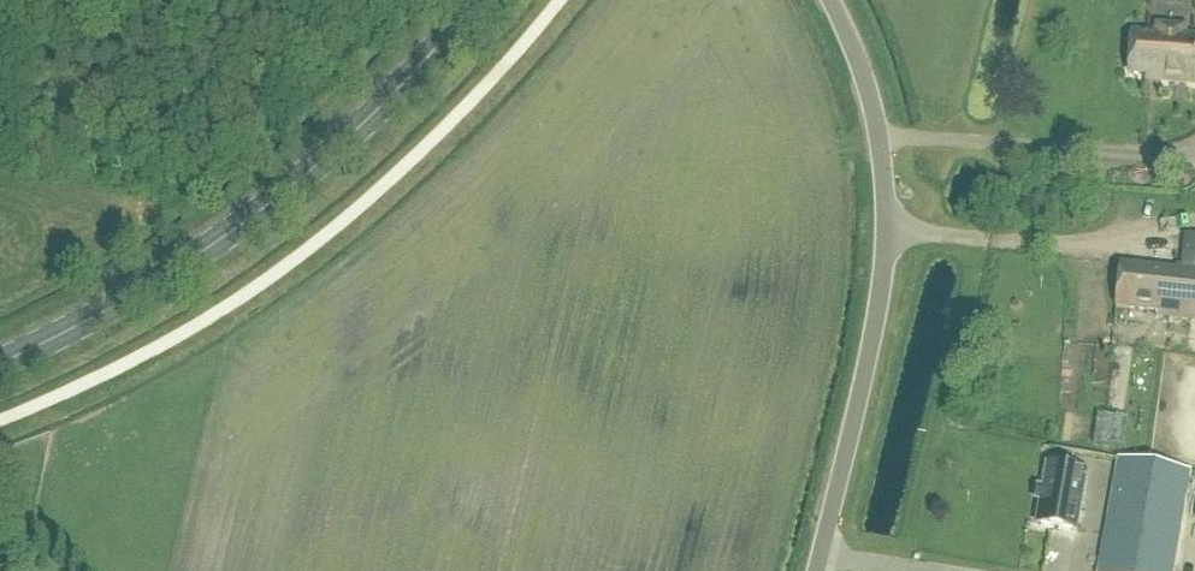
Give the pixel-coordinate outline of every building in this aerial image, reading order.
[(1161,83),(1194,85),(1194,42),(1182,41),(1182,32),(1159,31),(1159,39),(1133,38),(1131,76),(1161,78),(1161,83)] [(1194,323),(1194,275),(1120,267),(1116,310),(1156,315),(1156,319),(1194,323)] [(1099,570),(1172,570),(1190,475),(1118,462),(1099,570)] [(1086,476),(1047,469),(1037,527),(1075,534),(1086,476)]
